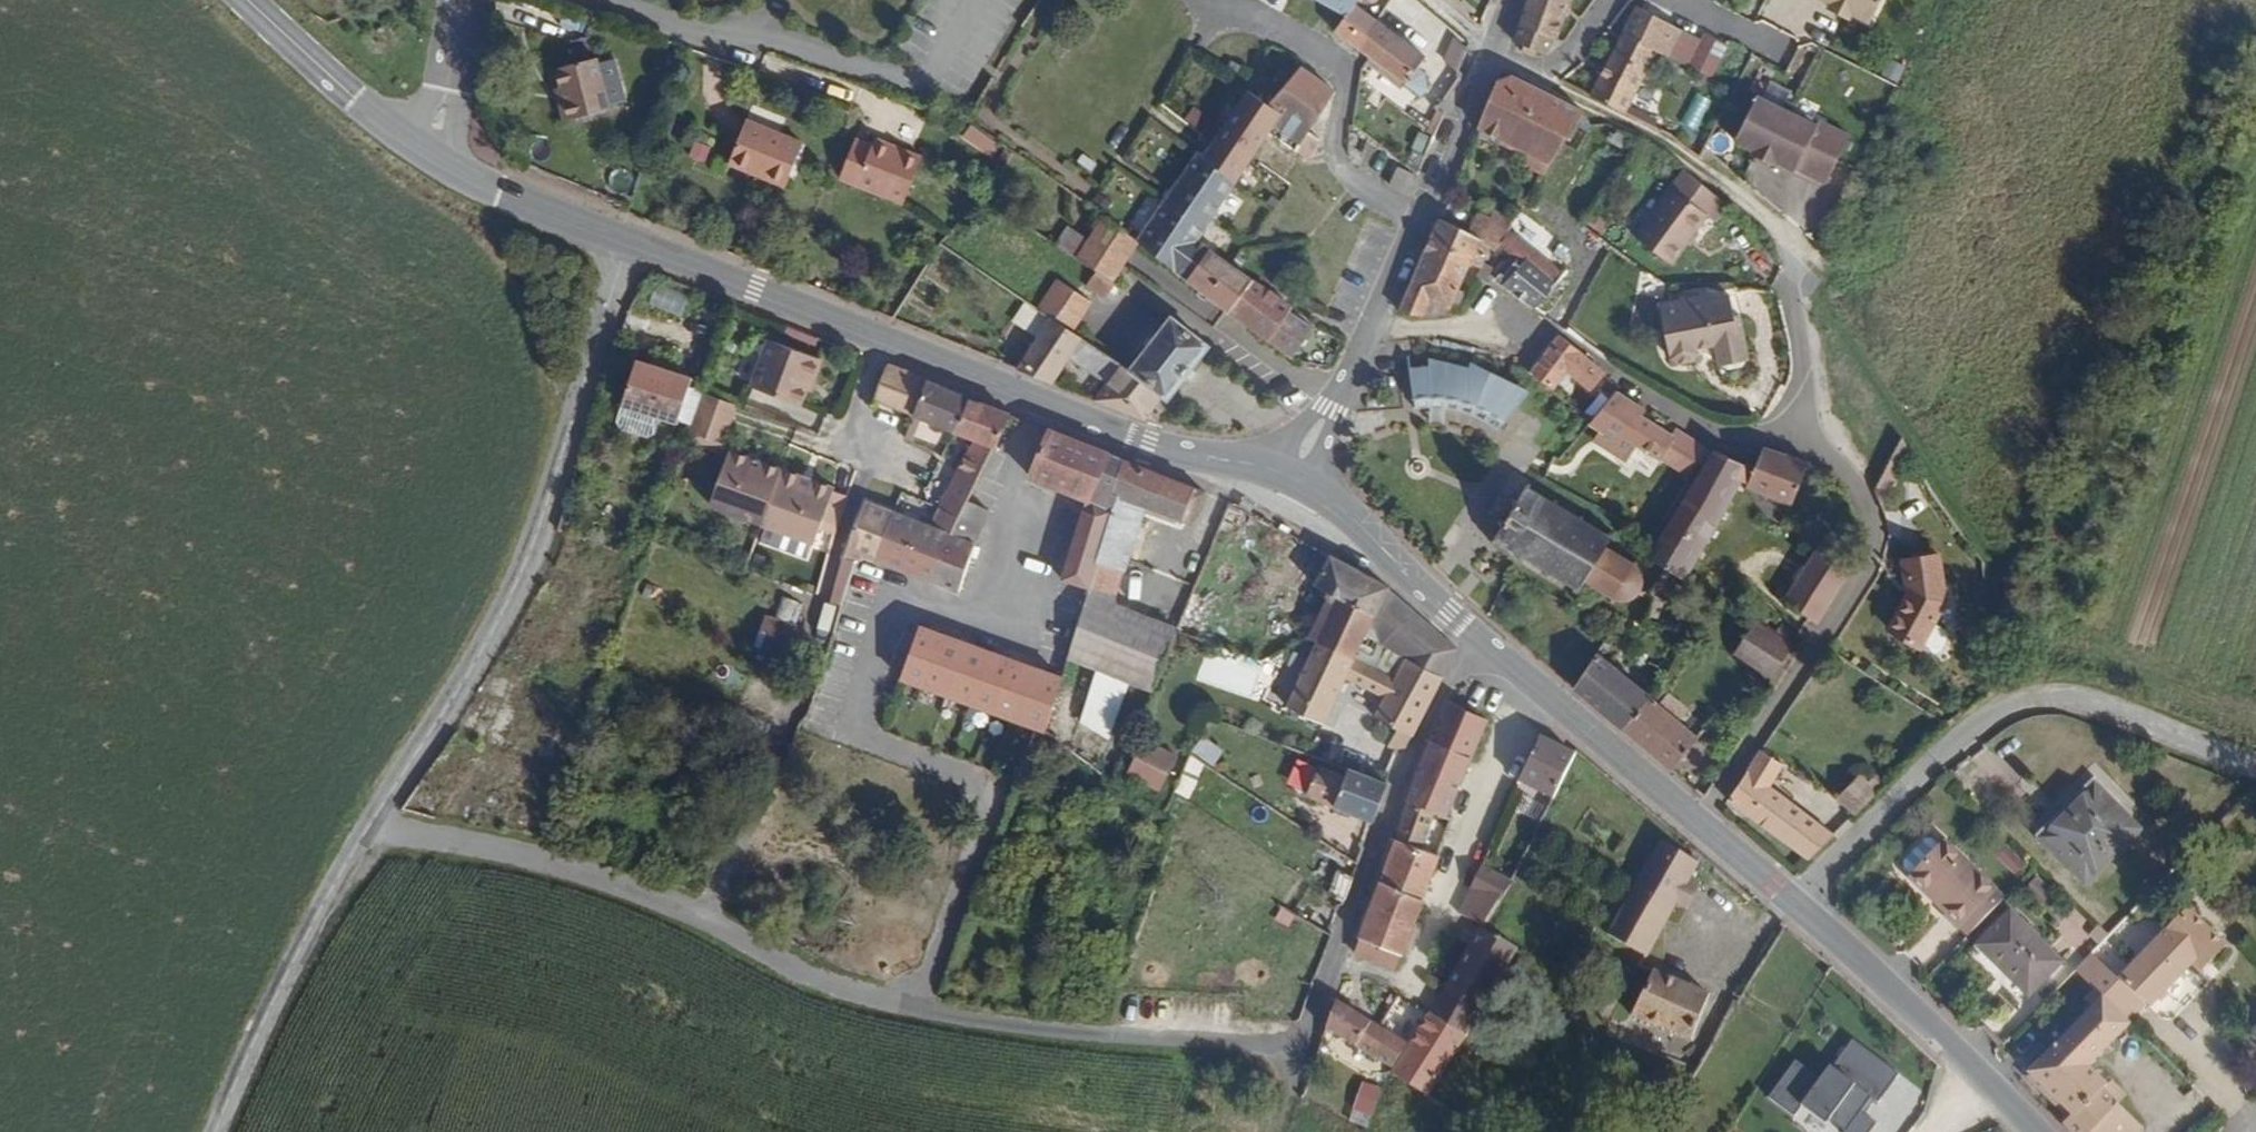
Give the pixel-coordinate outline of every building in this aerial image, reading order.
[(1358,59),(1375,30),(1351,14),(1354,7),(1342,0),(1310,0),(1307,4),(1339,21),(1330,39),(1358,59)] [(1550,45),(1566,0),(1527,0),(1509,48),(1541,59),(1547,44),(1550,45)] [(1871,20),(1881,0),(1829,0),(1871,20)] [(1715,73),(1727,48),(1635,6),(1623,31),(1656,46),(1715,73)] [(1375,30),(1358,59),(1364,63),(1380,34),(1375,30)] [(1590,100),(1623,115),(1656,46),(1623,31),(1590,100)] [(1422,79),(1429,66),(1380,34),(1364,63),(1366,64),(1428,109),(1431,100),(1430,92),(1428,85),(1422,79)] [(613,102),(601,62),(599,56),(559,68),(564,87),(568,99),(562,101),(568,120),(614,107),(613,102)] [(613,102),(627,98),(616,58),(601,62),(613,102)] [(1209,263),(1198,255),(1259,144),(1309,175),(1322,154),(1310,146),(1333,109),(1289,76),(1260,117),(1237,107),(1197,173),(1189,169),(1134,260),(1186,296),(1209,263)] [(1501,144),(1551,167),(1583,116),(1516,82),(1495,88),(1477,134),(1501,144)] [(564,87),(559,89),(562,101),(568,99),(564,87)] [(1849,130),(1758,88),(1734,140),(1826,181),(1849,130)] [(736,161),(794,183),(810,141),(753,118),(736,161)] [(899,142),(881,135),(877,144),(895,151),(899,142)] [(847,175),(911,199),(928,153),(899,142),(895,151),(877,144),(861,138),(847,175)] [(1520,167),(1544,178),(1551,167),(1501,144),(1498,149),(1523,161),(1520,167)] [(1639,232),(1673,259),(1709,213),(1717,219),(1730,203),(1688,170),(1639,232)] [(1493,248),(1500,250),(1509,235),(1479,221),(1471,238),(1493,248)] [(1437,301),(1453,307),(1477,257),(1484,261),(1493,248),(1471,238),(1442,226),(1404,319),(1428,319),(1437,301)] [(1161,298),(1132,280),(1134,260),(1111,234),(1098,259),(1074,245),(1064,261),(1108,289),(1122,299),(1170,329),(1173,332),(1178,324),(1186,311),(1162,296),(1161,298)] [(1543,305),(1568,268),(1549,255),(1519,236),(1506,253),(1516,260),(1504,278),(1543,305)] [(1494,272),(1504,278),(1516,260),(1506,253),(1494,272)] [(1186,296),(1238,325),(1262,291),(1209,263),(1186,296)] [(1754,351),(1757,350),(1748,305),(1741,307),(1737,288),(1708,294),(1707,289),(1666,298),(1677,351),(1685,356),(1700,354),(1705,345),(1704,338),(1720,335),(1722,342),(1725,357),(1734,362),(1750,358),(1754,351)] [(1098,305),(1113,315),(1115,311),(1122,299),(1108,289),(1098,305)] [(1317,343),(1296,329),(1302,320),(1262,291),(1238,325),(1300,368),(1317,343)] [(1073,299),(1052,331),(1062,337),(1082,350),(1102,318),(1073,299)] [(1115,311),(1162,342),(1170,329),(1122,299),(1115,311)] [(1176,411),(1181,415),(1202,386),(1207,380),(1220,361),(1215,357),(1181,334),(1142,390),(1176,411)] [(1705,345),(1722,342),(1720,335),(1704,338),(1705,345)] [(1592,388),(1605,369),(1558,336),(1531,371),(1553,388),(1566,370),(1592,388)] [(1069,400),(1084,372),(1093,357),(1082,350),(1062,337),(1033,385),(1069,400)] [(1509,428),(1513,423),(1538,393),(1480,356),(1477,363),(1434,360),(1435,371),(1415,372),(1416,411),(1434,410),(1448,410),(1461,409),(1470,414),(1473,409),(1509,428)] [(1084,372),(1103,384),(1106,379),(1112,370),(1093,357),(1084,372)] [(826,401),(830,402),(838,383),(786,363),(769,409),(817,426),(826,401)] [(1125,391),(1130,382),(1112,370),(1106,379),(1125,391)] [(1159,435),(1176,411),(1142,390),(1130,382),(1125,391),(1109,415),(1159,435)] [(679,439),(696,445),(711,403),(655,384),(641,426),(679,439)] [(890,421),(931,436),(945,401),(904,386),(890,421)] [(1669,427),(1665,433),(1637,414),(1641,408),(1613,386),(1589,421),(1599,428),(1592,438),(1627,462),(1638,446),(1680,476),(1700,444),(1669,427)] [(969,450),(971,451),(986,416),(945,401),(931,436),(969,450)] [(1434,421),(1449,420),(1448,410),(1434,410),(1434,421)] [(979,534),(987,518),(1029,432),(986,416),(971,451),(990,458),(974,489),(957,528),(978,536),(979,534)] [(754,427),(723,417),(710,457),(741,468),(754,427)] [(667,458),(673,455),(679,439),(641,426),(636,442),(640,450),(667,458)] [(1103,512),(1082,593),(1106,599),(1141,474),(1063,445),(1045,491),(1103,512)] [(1750,485),(1794,500),(1807,460),(1765,445),(1756,468),(1750,485)] [(1715,572),(1702,564),(1753,468),(1717,450),(1660,554),(1659,557),(1677,568),(1707,587),(1715,572)] [(740,471),(741,468),(710,457),(707,466),(747,480),(749,474),(740,471)] [(859,544),(867,516),(749,474),(747,480),(732,527),(833,562),(843,539),(859,544)] [(1106,599),(1134,606),(1162,517),(1204,532),(1211,530),(1216,521),(1222,504),(1141,474),(1106,599)] [(1634,554),(1615,545),(1623,531),(1612,526),(1615,520),(1606,516),(1603,521),(1587,513),(1589,508),(1580,503),(1578,508),(1561,500),(1564,494),(1555,490),(1552,495),(1548,493),(1539,489),(1542,484),(1531,479),(1529,484),(1521,480),(1517,487),(1526,491),(1522,499),(1510,523),(1506,531),(1499,528),(1495,536),(1501,539),(1498,545),(1507,550),(1510,544),(1523,551),(1521,556),(1529,561),(1532,556),(1549,564),(1547,570),(1556,574),(1558,569),(1575,577),(1571,583),(1580,588),(1583,582),(1593,587),(1600,574),(1620,584),(1618,588),(1626,592),(1628,587),(1636,590),(1649,586),(1655,589),(1659,580),(1653,577),(1652,565),(1643,561),(1647,554),(1637,549),(1634,554)] [(1507,492),(1495,516),(1510,523),(1522,499),(1507,492)] [(1255,505),(1243,498),(1239,504),(1251,512),(1255,505)] [(1003,543),(1009,527),(987,518),(979,534),(1003,543)] [(873,582),(891,587),(912,531),(883,519),(863,579),(873,582)] [(978,536),(957,528),(950,545),(970,553),(972,549),(978,536)] [(891,587),(918,594),(938,540),(912,531),(891,587)] [(996,559),(1003,543),(979,534),(978,536),(972,549),(996,559)] [(1782,601),(1817,623),(1856,559),(1820,537),(1782,601)] [(918,594),(946,601),(970,553),(950,545),(938,540),(918,594)] [(946,601),(977,608),(996,559),(972,549),(970,553),(946,601)] [(1924,639),(1940,615),(1952,599),(1959,560),(1921,554),(1917,578),(1892,618),(1924,639)] [(1349,654),(1368,614),(1382,584),(1326,555),(1307,592),(1329,603),(1312,638),(1349,654)] [(1440,671),(1455,640),(1382,584),(1368,614),(1376,644),(1400,654),(1440,671)] [(1146,691),(1168,699),(1194,637),(1104,604),(1086,669),(1094,672),(1117,680),(1146,691)] [(1936,644),(1949,645),(1956,633),(1952,623),(1940,615),(1924,639),(1936,644)] [(1732,656),(1779,686),(1801,650),(1754,618),(1732,656)] [(1318,719),(1339,674),(1349,654),(1312,638),(1299,669),(1283,704),(1318,719)] [(809,684),(819,650),(785,640),(775,673),(809,684)] [(1058,741),(1065,743),(1080,689),(939,641),(925,696),(1058,741)] [(1339,674),(1382,694),(1392,672),(1349,654),(1339,674)] [(1394,727),(1410,734),(1440,671),(1400,654),(1392,672),(1382,694),(1371,717),(1394,727)] [(1589,691),(1638,731),(1662,697),(1610,655),(1589,691)] [(1095,685),(1090,684),(1094,672),(1086,669),(1080,689),(1093,693),(1095,685)] [(1117,680),(1111,699),(1102,730),(1128,749),(1146,691),(1117,680)] [(1712,737),(1690,720),(1673,707),(1680,697),(1668,688),(1662,697),(1638,731),(1689,772),(1712,737)] [(1111,699),(1093,693),(1080,689),(1065,743),(1092,761),(1102,730),(1111,699)] [(1690,720),(1698,710),(1680,697),(1673,707),(1690,720)] [(1448,816),(1450,812),(1488,716),(1450,700),(1435,737),(1431,735),(1419,764),(1409,800),(1434,810),(1448,816)] [(1385,747),(1400,753),(1410,734),(1394,727),(1385,747)] [(1092,761),(1132,786),(1143,759),(1128,749),(1102,730),(1092,761)] [(1518,783),(1552,798),(1572,752),(1538,737),(1518,783)] [(1820,855),(1845,830),(1781,780),(1792,763),(1775,751),(1745,798),(1820,855)] [(1303,793),(1374,819),(1388,780),(1344,763),(1341,770),(1315,760),(1303,793)] [(1841,799),(1859,816),(1884,791),(1866,774),(1841,799)] [(2042,830),(2089,871),(2137,816),(2091,775),(2042,830)] [(1447,840),(1427,831),(1434,810),(1409,800),(1398,839),(1440,858),(1447,840)] [(1324,832),(1344,845),(1355,827),(1335,814),(1324,832)] [(1440,858),(1398,839),(1384,878),(1426,897),(1440,858)] [(1960,935),(1999,893),(1942,840),(1903,881),(1960,935)] [(1701,907),(1714,880),(1722,864),(1710,857),(1684,842),(1635,942),(1674,960),(1701,907)] [(1722,864),(1726,857),(1714,847),(1710,857),(1722,864)] [(1330,891),(1346,902),(1355,874),(1339,864),(1330,891)] [(2021,882),(2032,892),(2044,879),(2033,869),(2021,882)] [(1504,871),(1484,919),(1507,933),(1509,934),(1535,885),(1504,871)] [(1426,897),(1384,878),(1365,934),(1406,952),(1426,897)] [(2193,950),(2204,960),(2230,931),(2190,894),(2163,923),(2193,950)] [(2031,985),(2061,952),(2009,903),(1976,938),(2003,962),(2004,961),(2031,985)] [(2088,923),(2097,932),(2107,922),(2097,913),(2088,923)] [(2143,988),(2150,995),(2193,950),(2163,923),(2121,967),(2106,983),(2129,1004),(2143,988)] [(1509,934),(1507,933),(1471,996),(1505,1016),(1540,953),(1509,934)] [(1399,969),(1406,952),(1365,934),(1359,950),(1399,969)] [(2093,942),(2078,957),(2106,983),(2121,967),(2093,942)] [(1689,1041),(1708,996),(1652,971),(1633,1016),(1689,1041)] [(2113,1070),(2094,1050),(2135,1009),(2129,1004),(2106,983),(2033,1060),(2082,1104),(2109,1075),(2113,1070)] [(1505,1016),(1471,996),(1457,1020),(1491,1041),(1505,1016)] [(1420,1075),(1434,1049),(1408,1035),(1364,1008),(1353,1038),(1420,1075)] [(1447,1094),(1459,1099),(1491,1041),(1457,1020),(1455,1022),(1423,1080),(1447,1094)] [(1768,1097),(1817,1131),(1841,1131),(1842,1130),(1845,1131),(1875,1131),(1882,1122),(1869,1113),(1900,1070),(1852,1035),(1822,1076),(1797,1058),(1768,1097)] [(2082,1104),(2075,1113),(2091,1128),(2124,1091),(2109,1075),(2082,1104)] [(2096,1131),(2138,1131),(2152,1116),(2124,1091),(2091,1128),(2096,1131)]
